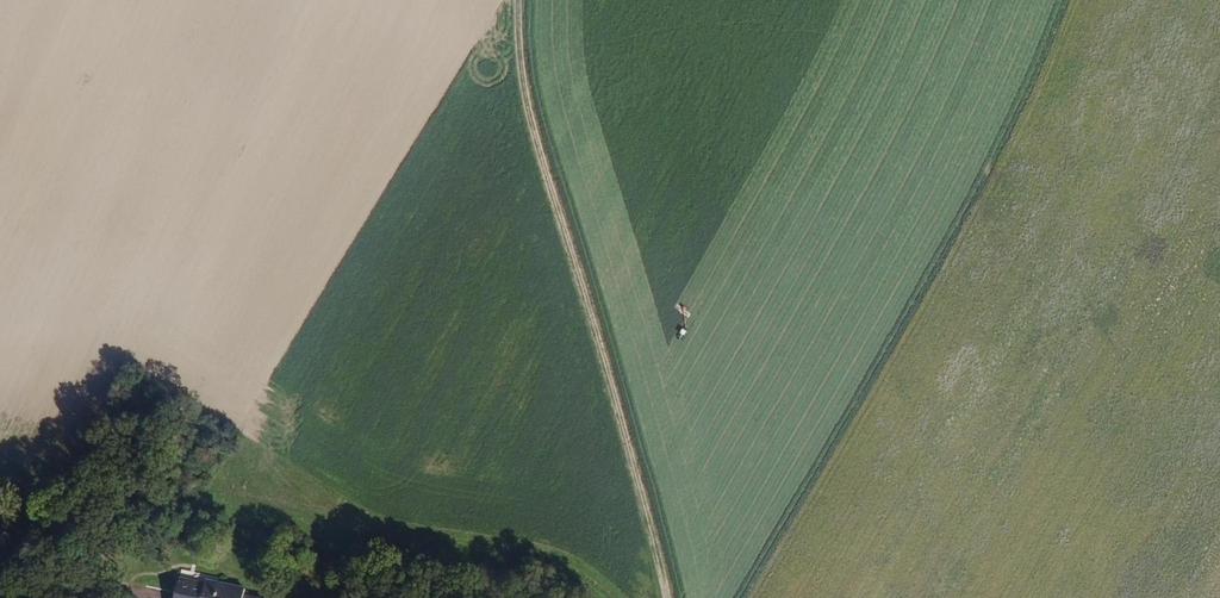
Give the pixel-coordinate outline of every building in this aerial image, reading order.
[(242,595),(244,587),(218,582),(219,575),(181,568),(175,597),(258,597),(242,595)]
